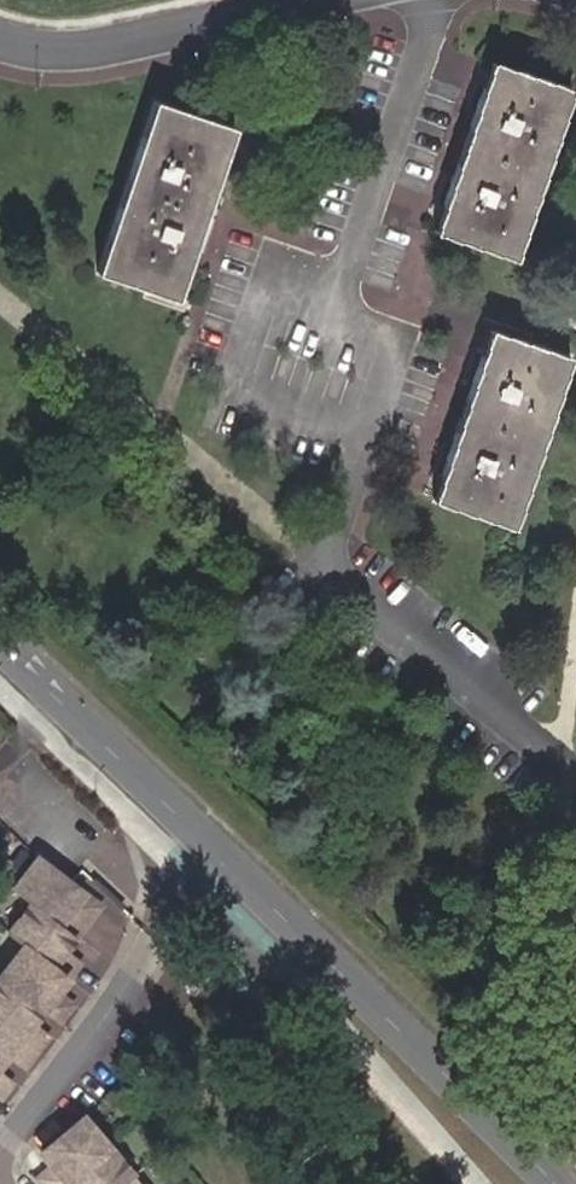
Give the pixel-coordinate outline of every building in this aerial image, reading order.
[(513,256),(572,88),(493,60),(435,228),(513,256)] [(178,298),(235,126),(156,100),(98,271),(178,298)] [(511,525),(570,356),(491,328),(433,497),(511,525)] [(33,1023),(43,1010),(59,1022),(72,1004),(56,993),(81,961),(65,950),(88,920),(99,905),(38,858),(14,889),(32,903),(9,934),(25,945),(0,977),(0,1066),(8,1056),(23,1067),(48,1035),(33,1023)] [(12,1082),(0,1072),(0,1097),(12,1082)] [(130,1179),(133,1176),(83,1118),(42,1153),(54,1167),(39,1179),(43,1183),(135,1183),(130,1179)]
